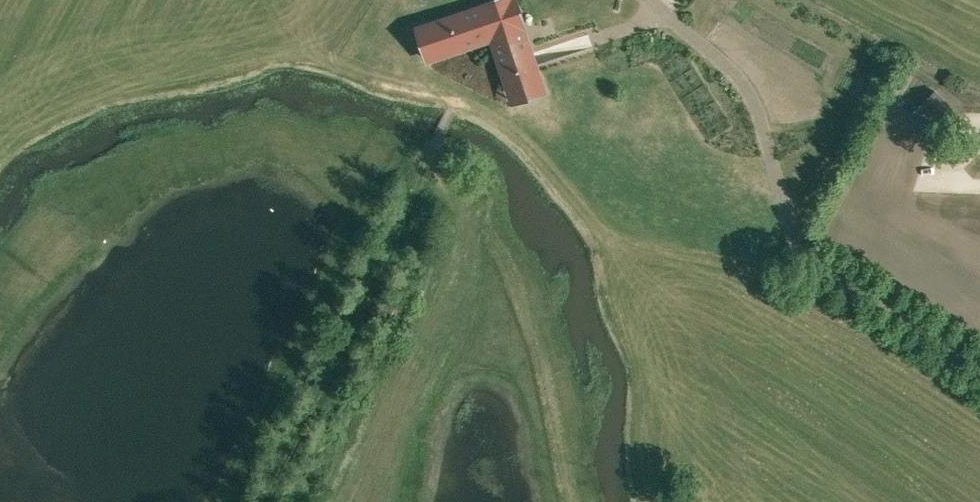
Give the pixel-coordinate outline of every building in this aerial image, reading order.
[(511,87),(537,78),(511,0),(505,0),(431,25),(440,51),(493,33),(511,87)]
